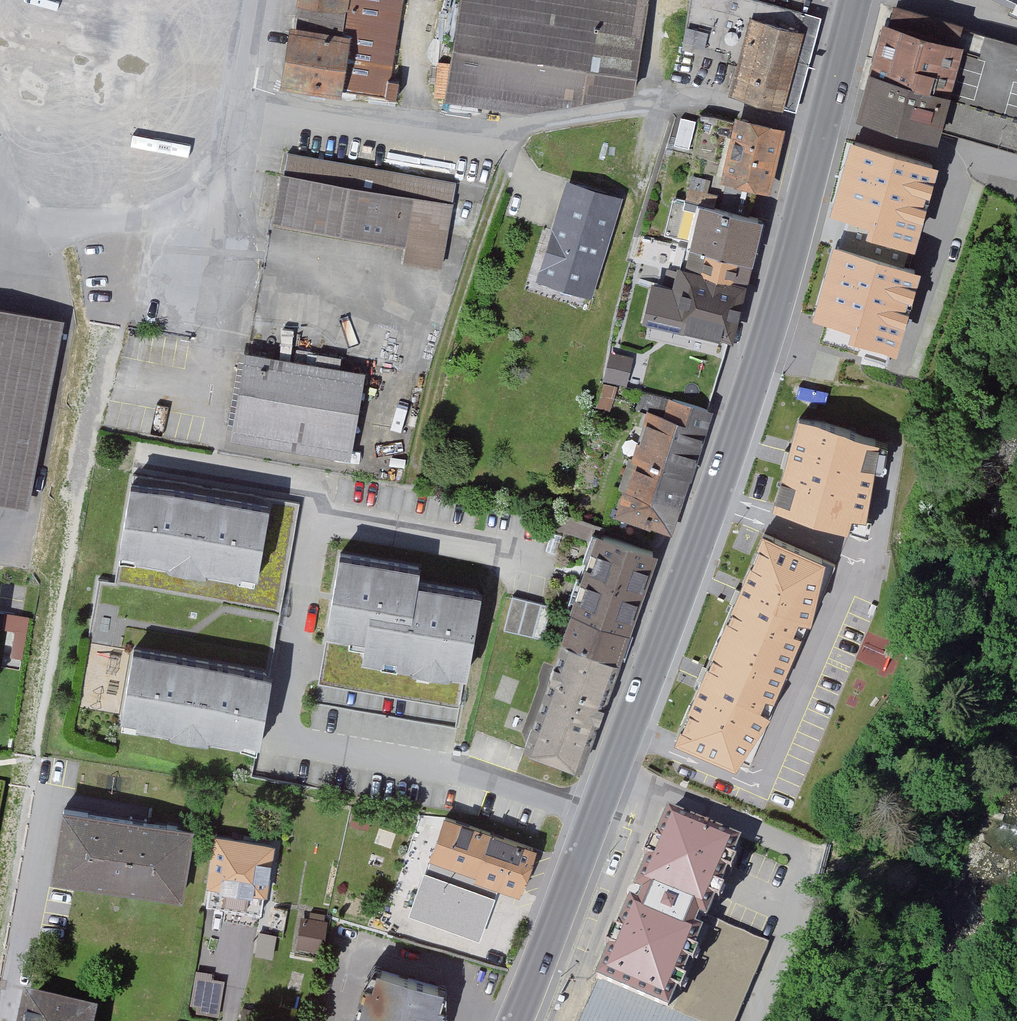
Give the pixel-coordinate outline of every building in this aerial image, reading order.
[(404,0),(294,0),(291,20),(283,19),(274,81),(391,97),(404,0)] [(563,110),(566,89),(629,98),(642,0),(454,0),(442,94),(563,110)] [(733,93),(780,106),(805,13),(757,0),(690,0),(684,41),(743,58),(733,93)] [(1013,4),(1008,13),(1016,17),(1016,0),(1004,0),(1013,4)] [(861,114),(933,134),(962,27),(896,9),(890,28),(887,27),(864,111),(862,110),(861,114)] [(962,27),(957,47),(963,49),(940,131),(1016,152),(1016,42),(962,27)] [(695,123),(681,120),(675,144),(689,147),(695,123)] [(766,187),(779,131),(740,122),(727,178),(766,187)] [(887,363),(893,344),(855,333),(858,322),(819,311),(820,309),(829,311),(838,281),(834,280),(843,249),(837,247),(838,245),(866,253),(876,218),(837,206),(837,204),(846,207),(855,176),(852,175),(861,145),(855,143),(855,141),(848,139),(819,242),(824,243),(798,337),(887,363)] [(861,145),(852,175),(855,176),(846,207),(837,204),(837,206),(876,218),(866,253),(838,245),(837,247),(843,249),(834,280),(838,281),(829,311),(820,309),(819,311),(858,322),(855,333),(893,344),(915,267),(909,266),(903,264),(925,187),(932,163),(855,141),(855,143),(861,145)] [(399,258),(443,265),(456,175),(282,149),(271,222),(401,241),(399,258)] [(709,181),(692,177),(687,200),(714,207),(717,196),(706,194),(709,181)] [(616,200),(578,188),(566,225),(559,223),(542,277),(588,291),(616,200)] [(758,218),(719,208),(714,207),(687,200),(676,197),(667,236),(696,242),(694,250),(748,262),(758,218)] [(694,250),(688,272),(742,285),(748,262),(694,250)] [(730,336),(742,285),(688,272),(679,270),(675,287),(684,289),(683,295),(657,289),(650,317),(730,336)] [(0,314),(0,494),(27,499),(60,325),(0,314)] [(239,348),(227,436),(349,452),(361,364),(239,348)] [(605,377),(624,382),(627,370),(608,365),(605,377)] [(653,413),(636,462),(686,477),(708,408),(643,393),(638,410),(653,413)] [(775,504),(847,525),(851,512),(864,514),(871,478),(876,446),(877,441),(799,418),(775,504)] [(887,448),(876,446),(871,478),(881,480),(887,448)] [(775,504),(790,451),(783,449),(768,502),(775,504)] [(676,504),(686,477),(636,462),(627,490),(676,504)] [(300,503),(134,474),(120,549),(121,549),(119,558),(135,560),(136,555),(171,562),(170,567),(202,572),(203,567),(239,573),(238,578),(254,581),(255,576),(286,581),(300,503)] [(669,527),(676,504),(627,490),(620,511),(669,527)] [(868,531),(871,515),(864,514),(851,512),(847,525),(868,531)] [(554,534),(548,552),(558,555),(563,537),(554,534)] [(602,537),(589,573),(639,591),(652,552),(602,535),(602,537)] [(808,619),(822,558),(765,536),(716,646),(692,703),(702,710),(694,723),(686,742),(734,763),(768,711),(754,702),(760,689),(772,694),(798,634),(786,629),(792,615),(808,619)] [(121,549),(120,549),(115,582),(98,579),(84,663),(130,671),(134,649),(266,672),(269,677),(286,581),(255,576),(254,581),(238,578),(239,573),(203,567),(202,572),(170,567),(171,562),(136,555),(135,560),(119,558),(121,549)] [(448,668),(466,671),(480,597),(475,591),(416,581),(419,566),(340,553),(328,624),(324,646),(363,653),(382,656),(381,661),(397,664),(398,659),(416,662),(415,667),(447,673),(448,668)] [(589,573),(575,612),(627,627),(639,591),(589,573)] [(552,606),(513,595),(504,629),(540,638),(552,606)] [(6,609),(2,625),(16,628),(11,657),(22,659),(30,614),(6,609)] [(616,657),(627,627),(575,612),(565,640),(616,657)] [(600,702),(616,657),(565,640),(558,664),(553,663),(549,675),(553,676),(535,727),(532,725),(526,743),(535,746),(536,743),(574,757),(573,760),(583,764),(586,754),(582,752),(596,715),(600,716),(604,704),(600,702)] [(363,653),(324,646),(318,683),(459,707),(466,671),(448,668),(447,673),(415,667),(416,662),(398,659),(397,664),(381,661),(382,656),(363,653)] [(240,745),(256,748),(269,677),(266,672),(134,649),(130,671),(121,724),(137,727),(138,722),(174,728),(173,733),(205,739),(206,734),(241,740),(240,745)] [(176,892),(180,893),(190,826),(145,821),(146,817),(132,815),(131,820),(87,813),(87,810),(63,806),(52,874),(55,874),(55,870),(177,890),(176,892)] [(612,945),(599,974),(668,1003),(675,987),(681,989),(686,976),(680,974),(688,957),(694,959),(699,947),(693,945),(713,896),(719,899),(725,885),(720,883),(726,868),(732,870),(737,857),(732,855),(740,837),(710,824),(710,823),(706,821),(705,823),(669,807),(657,837),(651,835),(644,852),(650,855),(638,885),(632,884),(627,887),(627,893),(631,898),(619,927),(613,924),(606,942),(612,945)] [(532,847),(445,817),(419,814),(391,893),(416,902),(412,913),(426,917),(430,907),(471,921),(487,874),(519,885),(532,847)] [(209,882),(210,882),(208,896),(257,903),(259,889),(265,890),(272,844),(215,836),(209,882)] [(203,955),(197,988),(236,995),(242,963),(250,965),(258,924),(213,916),(205,955),(203,955)] [(317,948),(321,923),(301,920),(297,945),(317,948)] [(275,937),(259,934),(256,957),(272,959),(275,937)] [(443,1003),(435,1001),(439,987),(379,969),(375,984),(366,981),(355,1020),(438,1020),(443,1003)] [(92,1013),(27,999),(23,1020),(90,1020),(92,1013)]
